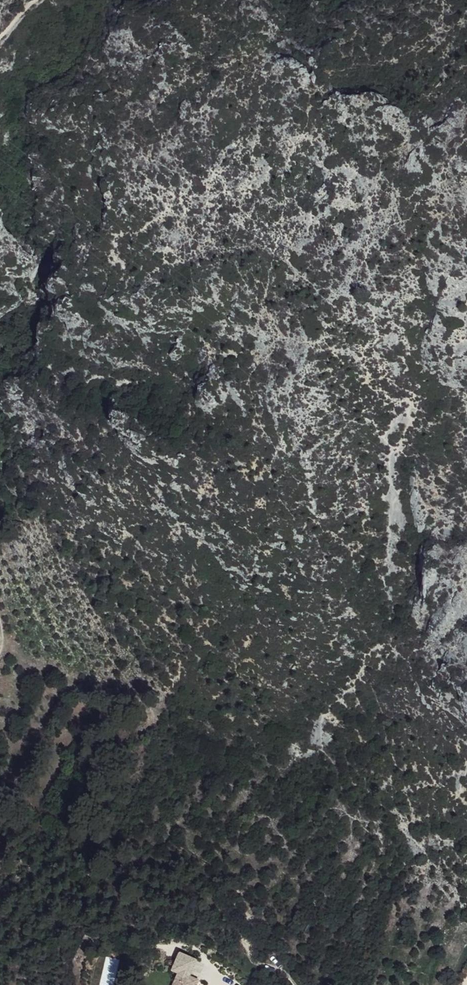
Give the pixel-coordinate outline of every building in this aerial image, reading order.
[(173,954),(165,970),(172,973),(166,984),(189,984),(191,981),(182,977),(189,961),(173,954)]
